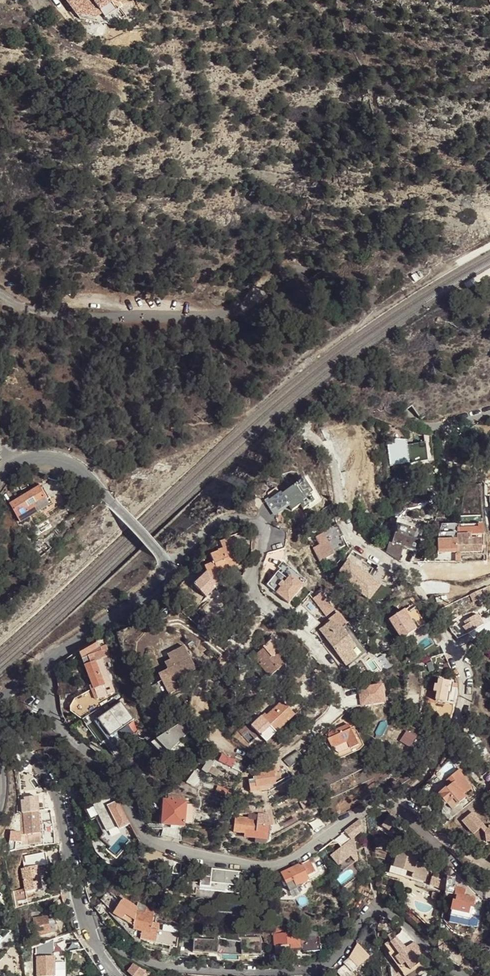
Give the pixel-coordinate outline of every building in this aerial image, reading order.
[(118,2),(117,0),(94,0),(94,3),(85,0),(68,0),(77,12),(95,17),(100,13),(104,19),(116,10),(113,5),(118,2)] [(116,26),(124,21),(116,10),(104,19),(100,13),(95,17),(77,12),(80,17),(116,26)] [(324,439),(327,445),(334,443),(329,432),(335,430),(334,428),(328,429),(320,431),(323,439),(324,439)] [(430,436),(424,435),(425,443),(406,445),(408,464),(433,461),(430,436)] [(280,493),(266,502),(271,511),(275,508),(278,512),(288,505),(291,511),(299,505),(303,511),(307,508),(309,511),(320,503),(314,493),(312,494),(303,481),(281,495),(280,493)] [(19,522),(37,512),(33,505),(46,498),(39,486),(8,505),(19,522)] [(49,504),(46,498),(33,505),(37,512),(49,504)] [(424,527),(399,520),(392,544),(416,552),(424,527)] [(344,536),(337,524),(321,532),(322,533),(315,537),(319,545),(312,548),(319,561),(333,554),(332,552),(345,546),(341,538),(344,536)] [(457,540),(457,553),(483,552),(482,524),(458,525),(458,540),(457,540)] [(437,554),(457,553),(457,540),(456,533),(450,533),(450,541),(437,541),(437,554)] [(229,537),(219,541),(222,549),(218,551),(218,552),(210,555),(213,563),(204,567),(209,579),(219,575),(217,572),(226,569),(226,570),(237,565),(233,556),(231,552),(235,551),(229,537)] [(34,550),(40,557),(50,548),(44,541),(34,550)] [(279,569),(301,587),(306,582),(284,563),(279,569)] [(392,573),(378,565),(370,578),(384,586),(392,573)] [(266,585),(288,603),(301,587),(279,569),(266,585)] [(219,575),(209,579),(211,584),(221,580),(219,575)] [(313,600),(327,618),(335,611),(322,594),(313,600)] [(403,611),(388,620),(397,636),(396,637),(400,644),(404,641),(403,639),(425,625),(415,608),(405,614),(403,611)] [(328,626),(320,632),(346,666),(362,653),(342,627),(346,624),(339,615),(326,624),(328,626)] [(464,626),(468,633),(484,624),(480,617),(477,619),(475,616),(464,622),(466,625),(464,626)] [(253,658),(269,677),(286,663),(276,652),(279,649),(271,640),(262,648),(262,650),(253,658)] [(101,658),(109,655),(106,646),(100,648),(98,642),(79,653),(82,659),(87,657),(89,663),(101,658)] [(158,674),(168,695),(178,690),(177,688),(173,681),(182,676),(196,669),(185,646),(167,654),(170,660),(164,663),(167,670),(158,674)] [(434,657),(443,652),(440,646),(430,650),(434,657)] [(276,652),(286,663),(289,660),(279,649),(276,652)] [(114,692),(101,658),(89,663),(87,657),(82,659),(98,698),(114,692)] [(186,684),(182,676),(173,681),(177,688),(186,684)] [(434,701),(454,705),(456,689),(447,688),(448,683),(438,681),(437,686),(433,685),(432,692),(436,693),(434,701)] [(399,685),(372,687),(374,707),(400,705),(399,685)] [(71,696),(59,701),(60,710),(74,703),(71,696)] [(115,703),(120,710),(124,707),(119,700),(115,703)] [(264,714),(250,727),(266,743),(295,716),(281,702),(266,716),(264,714)] [(124,720),(112,705),(109,707),(107,705),(103,708),(105,710),(95,717),(101,724),(105,721),(115,734),(122,729),(118,724),(124,720)] [(111,737),(115,734),(105,721),(101,724),(111,737)] [(78,722),(69,727),(76,735),(83,730),(78,722)] [(348,724),(330,733),(329,734),(329,735),(328,737),(329,738),(327,739),(335,756),(357,745),(356,742),(360,739),(356,731),(352,733),(348,724)] [(209,744),(201,731),(193,736),(201,749),(209,744)] [(174,732),(164,742),(185,764),(192,757),(184,750),(186,747),(182,742),(183,741),(174,732)] [(149,741),(158,751),(163,746),(159,742),(160,741),(155,736),(149,741)] [(363,747),(360,739),(356,742),(357,745),(335,756),(336,759),(363,747)] [(298,751),(284,761),(288,767),(302,757),(298,751)] [(243,765),(221,754),(217,761),(240,773),(243,765)] [(212,763),(206,760),(205,763),(206,763),(202,770),(206,773),(207,772),(211,766),(212,763)] [(220,771),(212,767),(209,773),(217,777),(220,771)] [(432,817),(441,827),(452,818),(447,813),(451,810),(465,798),(462,794),(471,789),(459,769),(446,781),(449,786),(445,790),(444,788),(438,794),(439,795),(434,799),(434,801),(434,802),(435,804),(436,805),(437,807),(438,808),(440,808),(442,808),(445,805),(447,808),(441,814),(439,811),(432,817)] [(194,770),(185,782),(190,786),(199,774),(194,770)] [(273,771),(254,773),(254,780),(248,781),(249,786),(269,784),(275,783),(273,771)] [(269,784),(249,786),(250,793),(269,791),(269,784)] [(230,797),(233,791),(218,786),(215,791),(230,797)] [(240,793),(233,792),(230,801),(238,803),(240,793)] [(168,800),(163,799),(161,825),(162,825),(161,836),(181,841),(182,827),(185,827),(185,822),(192,823),(194,804),(187,804),(187,801),(181,801),(181,796),(168,795),(168,800)] [(19,801),(26,849),(44,845),(54,843),(47,797),(42,798),(41,796),(38,796),(38,798),(19,801)] [(486,829),(472,812),(462,821),(473,834),(480,828),(485,833),(486,842),(489,841),(489,828),(486,829)] [(268,841),(272,815),(259,813),(258,820),(237,817),(235,832),(246,834),(245,838),(268,841)] [(396,820),(389,815),(381,826),(389,831),(396,820)] [(441,827),(432,817),(426,823),(435,832),(441,827)] [(362,830),(360,819),(335,839),(341,847),(331,855),(339,865),(350,856),(355,862),(358,859),(354,837),(362,830)] [(10,844),(16,845),(19,834),(12,833),(10,844)] [(417,862),(419,854),(399,849),(394,867),(414,873),(412,878),(425,881),(430,866),(417,862)] [(339,865),(343,871),(355,862),(350,856),(339,865)] [(312,864),(310,859),(281,873),(290,891),(299,887),(298,884),(308,879),(307,877),(316,872),(312,864)] [(22,867),(24,891),(51,889),(49,865),(22,867)] [(237,893),(239,872),(212,869),(211,877),(201,876),(200,890),(237,893)] [(456,877),(447,875),(445,893),(452,894),(449,917),(468,919),(470,908),(473,908),(474,897),(464,896),(465,889),(454,888),(456,877)] [(181,894),(196,895),(198,883),(183,881),(181,894)] [(124,914),(135,921),(133,930),(142,932),(140,939),(177,947),(178,935),(150,930),(154,911),(138,908),(138,906),(122,898),(112,914),(121,919),(124,914)] [(98,903),(94,907),(101,916),(109,910),(101,899),(98,903)] [(33,913),(37,937),(70,932),(63,909),(33,913)] [(412,948),(415,946),(412,941),(408,943),(401,933),(398,935),(391,926),(382,933),(385,937),(381,940),(388,950),(383,953),(388,961),(394,958),(401,967),(415,957),(419,963),(425,959),(421,954),(418,956),(412,948)] [(300,954),(298,938),(290,939),(290,933),(271,935),(271,940),(276,939),(277,960),(292,959),(292,954),(300,954)] [(81,941),(65,944),(65,939),(36,944),(37,975),(66,975),(65,952),(85,949),(81,941)] [(336,972),(340,975),(355,975),(352,972),(357,967),(349,958),(343,963),(344,965),(336,972)] [(145,972),(134,964),(127,972),(132,975),(141,975),(145,972)]
